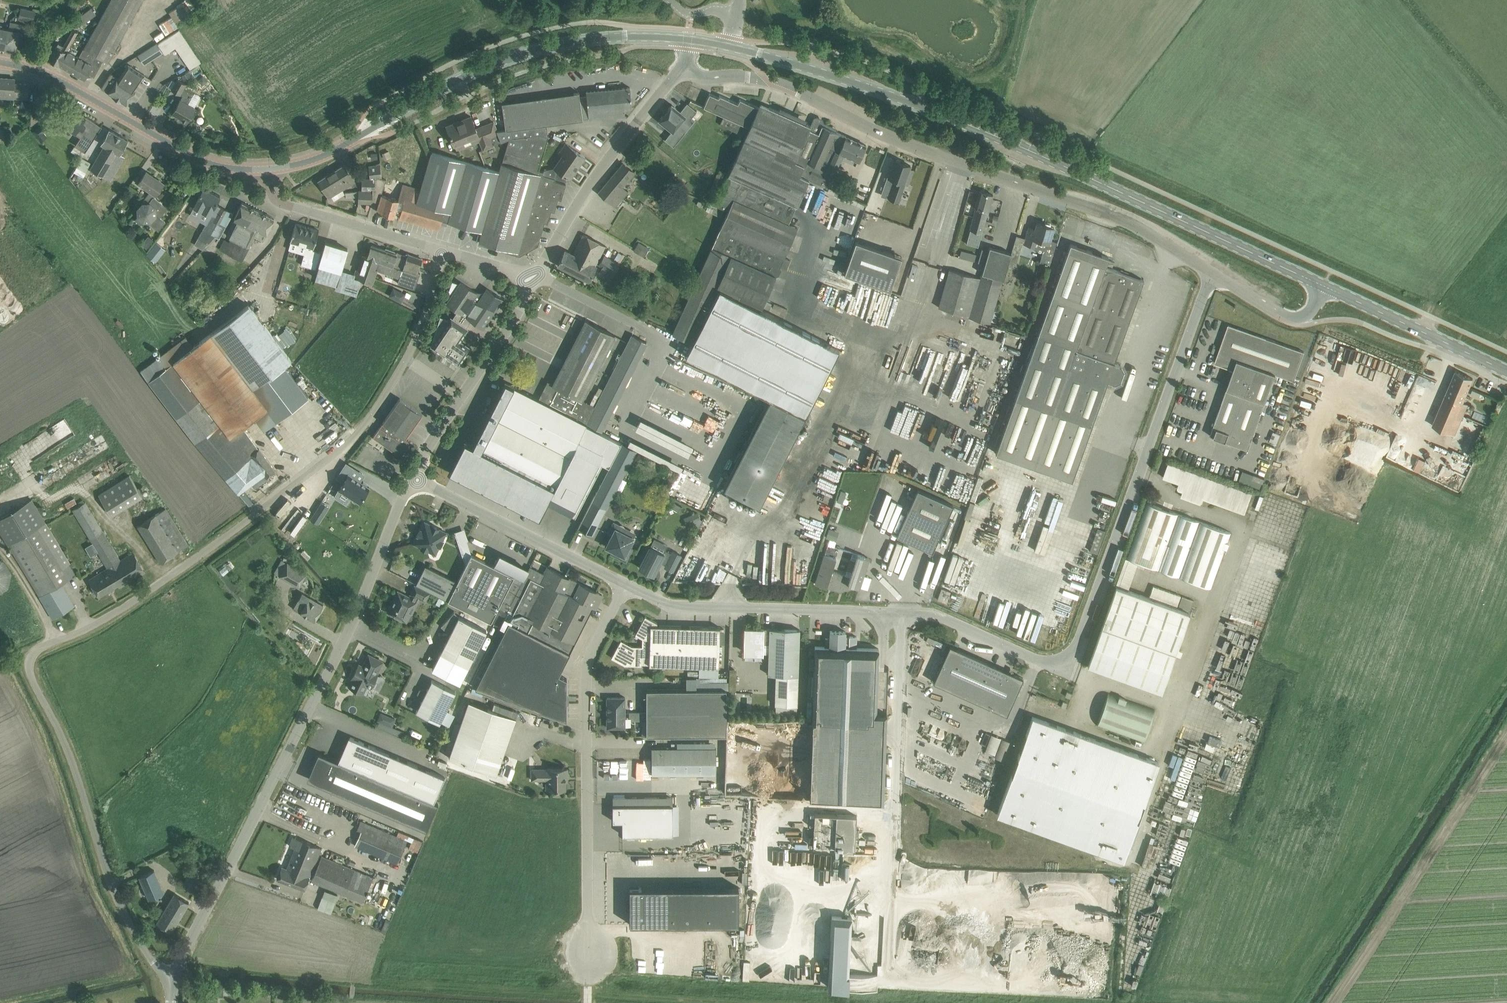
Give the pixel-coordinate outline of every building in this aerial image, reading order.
[(85,78),(88,73),(94,76),(103,61),(107,63),(112,55),(142,0),(111,0),(90,38),(84,48),(91,52),(86,61),(83,59),(79,67),(77,67),(72,72),(85,78)] [(172,16),(159,24),(165,32),(197,11),(190,0),(183,0),(168,10),(172,16)] [(18,18),(33,21),(35,10),(21,7),(18,18)] [(78,17),(83,24),(96,14),(91,7),(78,17)] [(9,28),(7,27),(6,31),(8,31),(5,47),(9,48),(9,49),(13,50),(13,49),(15,49),(21,50),(26,25),(10,22),(9,28)] [(5,47),(8,31),(6,31),(7,27),(2,26),(2,24),(0,24),(0,46),(5,47)] [(49,58),(59,64),(67,50),(77,31),(73,29),(63,45),(58,42),(49,58)] [(165,54),(176,47),(191,69),(201,62),(179,29),(158,43),(165,54)] [(144,64),(163,52),(157,43),(138,54),(144,64)] [(59,64),(72,72),(77,67),(79,67),(83,59),(86,61),(91,52),(84,48),(79,57),(67,50),(59,64)] [(111,73),(101,87),(126,103),(144,75),(128,64),(118,78),(111,73)] [(181,76),(185,81),(192,77),(188,71),(181,76)] [(13,97),(14,86),(14,82),(15,78),(0,77),(0,96),(13,97)] [(172,113),(187,121),(195,107),(188,103),(194,93),(184,87),(186,84),(177,79),(171,89),(180,94),(181,93),(183,94),(172,113)] [(13,97),(28,98),(29,83),(14,82),(14,86),(13,97)] [(503,112),(505,129),(512,129),(547,124),(583,120),(583,118),(589,118),(589,119),(615,116),(625,115),(624,107),(632,106),(630,86),(586,91),(587,95),(580,96),(579,92),(502,102),(503,112)] [(53,111),(60,100),(43,88),(35,100),(42,105),(36,115),(46,121),(52,111),(53,111)] [(711,246),(672,333),(692,342),(717,286),(762,307),(798,228),(788,223),(809,178),(801,175),(807,161),(806,161),(823,125),(812,120),(810,125),(769,106),(767,111),(740,99),(738,103),(720,95),(719,97),(710,93),(704,106),(723,115),(724,115),(732,119),(741,123),(749,126),(749,127),(745,136),(714,204),(728,210),(712,246),(711,246)] [(687,103),(681,111),(672,104),(659,120),(672,131),(665,139),(673,145),(684,131),(676,124),(684,114),(690,119),(696,111),(687,103)] [(65,126),(73,131),(83,115),(70,106),(66,107),(57,120),(55,118),(49,126),(60,133),(65,126)] [(83,115),(73,131),(81,136),(75,144),(85,151),(102,126),(86,115),(85,116),(83,115)] [(723,115),(720,125),(745,136),(749,127),(749,126),(741,123),(732,119),(724,115),(723,115)] [(447,125),(454,144),(478,134),(483,149),(493,145),(492,144),(501,141),(495,126),(486,129),(485,125),(476,128),(471,116),(447,125)] [(510,137),(506,150),(510,151),(541,160),(549,135),(547,124),(512,129),(513,136),(510,137)] [(807,161),(801,175),(809,178),(828,187),(834,174),(828,171),(831,164),(828,163),(834,150),(839,152),(846,135),(823,125),(806,161),(807,161)] [(102,143),(105,145),(91,169),(103,176),(117,152),(120,154),(128,140),(110,129),(102,143)] [(831,164),(828,171),(834,174),(835,173),(838,175),(841,169),(838,167),(843,154),(858,161),(866,144),(846,135),(839,152),(834,150),(828,163),(831,164)] [(585,156),(577,150),(566,143),(560,152),(564,155),(555,167),(570,178),(576,169),(575,168),(578,165),(578,166),(585,156)] [(85,152),(74,145),(71,151),(81,158),(85,152)] [(421,189),(415,187),(411,200),(405,198),(401,212),(399,217),(439,229),(442,219),(482,231),(500,170),(432,150),(421,189)] [(541,160),(510,151),(506,164),(543,174),(544,171),(539,170),(541,160)] [(77,167),(85,171),(90,163),(82,158),(77,167)] [(888,176),(895,179),(888,198),(899,201),(905,182),(908,183),(912,170),(913,170),(913,169),(909,168),(910,165),(894,159),(888,176)] [(479,241),(519,252),(534,243),(537,233),(541,234),(544,221),(547,222),(551,210),(554,211),(558,198),(561,199),(565,184),(566,184),(566,183),(554,180),(555,178),(543,174),(506,164),(502,162),(500,170),(482,231),(479,241)] [(634,172),(631,169),(623,163),(599,192),(615,206),(628,191),(622,186),(634,172)] [(345,164),(332,172),(342,189),(355,181),(345,164)] [(370,178),(363,178),(363,190),(373,190),(375,190),(376,176),(382,178),(380,167),(369,168),(370,178)] [(712,187),(718,190),(726,173),(720,170),(712,187)] [(164,183),(146,171),(138,183),(150,191),(142,202),(149,202),(164,183)] [(342,189),(332,172),(319,180),(329,197),(342,189)] [(377,211),(394,216),(395,211),(401,212),(405,198),(411,200),(415,187),(402,183),(398,198),(381,194),(386,179),(382,178),(376,176),(375,190),(373,190),(373,201),(379,202),(377,211)] [(194,205),(211,214),(199,237),(209,242),(215,236),(219,238),(233,213),(220,206),(215,204),(220,195),(210,190),(211,189),(203,184),(199,192),(200,193),(194,205)] [(373,190),(363,190),(359,190),(358,202),(371,202),(371,201),(373,201),(373,190)] [(975,206),(976,207),(970,229),(970,230),(968,237),(980,240),(981,233),(982,233),(988,210),(989,210),(993,194),(980,191),(975,206)] [(138,202),(134,206),(137,208),(137,216),(143,221),(146,221),(157,230),(165,221),(159,217),(167,208),(162,203),(162,202),(154,196),(149,202),(142,202),(141,204),(138,202)] [(231,237),(242,242),(258,210),(242,202),(234,218),(226,234),(231,237)] [(242,242),(250,246),(257,230),(266,234),(274,218),(258,210),(242,242)] [(1024,244),(1034,247),(1036,249),(1043,251),(1040,261),(1041,261),(1050,264),(1054,251),(1056,242),(1050,240),(1051,237),(1054,227),(1037,222),(1035,229),(1029,227),(1026,237),(1026,238),(1024,244)] [(316,268),(321,252),(313,249),(319,230),(296,223),(290,241),(307,245),(301,264),(316,268)] [(565,250),(558,265),(589,280),(593,271),(596,266),(595,266),(606,245),(583,234),(573,254),(565,250)] [(890,289),(901,256),(855,240),(844,272),(890,289)] [(157,241),(147,254),(156,261),(166,248),(157,241)] [(634,249),(645,256),(650,248),(639,241),(634,249)] [(335,289),(347,292),(355,273),(355,274),(341,270),(348,248),(325,242),(315,278),(336,284),(335,289)] [(1114,382),(1120,379),(1123,369),(1121,364),(1114,361),(1143,279),(1105,266),(1109,256),(1070,243),(996,452),(1072,479),(1091,425),(1107,379),(1114,382)] [(347,292),(357,295),(362,279),(373,283),(375,278),(374,277),(377,270),(375,268),(379,256),(381,257),(384,249),(371,245),(368,256),(364,255),(359,270),(355,273),(347,292)] [(1007,267),(1011,253),(990,246),(981,278),(950,269),(951,268),(950,268),(938,307),(991,322),(1007,267)] [(384,249),(381,257),(379,256),(375,268),(377,270),(400,278),(398,283),(415,288),(420,273),(418,272),(422,259),(408,254),(407,254),(406,257),(398,254),(398,253),(397,252),(396,253),(395,253),(395,251),(386,248),(384,249)] [(962,249),(960,256),(975,260),(977,253),(962,249)] [(1012,251),(1011,253),(1007,267),(1012,268),(1014,261),(1016,262),(1019,253),(1012,251)] [(599,263),(614,273),(620,264),(605,254),(599,263)] [(912,264),(909,276),(915,278),(918,266),(912,264)] [(459,340),(467,329),(466,328),(472,320),(483,327),(503,298),(487,287),(481,296),(476,293),(477,292),(461,281),(459,284),(452,282),(449,292),(452,294),(446,302),(458,310),(452,318),(451,317),(449,320),(441,317),(433,340),(435,341),(432,346),(459,364),(470,347),(459,340)] [(266,284),(264,291),(273,293),(275,286),(266,284)] [(705,318),(686,356),(694,360),(769,398),(805,416),(839,349),(720,288),(705,318)] [(186,336),(141,370),(200,447),(239,493),(243,490),(251,484),(253,486),(267,477),(275,470),(243,426),(256,416),(267,407),(277,418),(278,419),(309,395),(285,365),(292,360),(249,304),(193,346),(186,336)] [(577,337),(568,354),(580,360),(585,351),(587,349),(603,358),(606,352),(615,334),(586,320),(577,337)] [(1294,380),(1301,361),(1305,351),(1229,324),(1215,362),(1225,366),(1226,364),(1234,367),(1210,435),(1250,449),(1276,374),(1294,380)] [(625,347),(639,355),(646,341),(632,334),(625,347)] [(465,441),(449,471),(539,517),(547,501),(572,514),(604,451),(614,456),(621,441),(601,430),(587,423),(595,406),(590,403),(582,399),(599,364),(600,363),(603,358),(587,349),(585,351),(580,360),(568,354),(553,383),(553,384),(550,383),(549,386),(546,391),(544,390),(539,399),(538,398),(514,386),(505,382),(473,445),(465,441)] [(1445,395),(1463,402),(1473,378),(1456,370),(1445,395)] [(1473,389),(1470,394),(1478,397),(1480,392),(1473,389)] [(1445,395),(1433,424),(1456,434),(1468,404),(1463,402),(1445,395)] [(373,436),(398,454),(403,453),(409,444),(409,440),(405,438),(422,413),(400,398),(373,436)] [(769,398),(724,487),(759,505),(805,416),(769,398)] [(641,417),(636,428),(690,454),(695,444),(641,417)] [(1273,431),(1269,440),(1277,443),(1281,434),(1273,431)] [(583,518),(578,527),(592,534),(597,525),(606,507),(636,448),(628,444),(622,441),(592,500),(583,518)] [(346,462),(336,478),(343,482),(339,488),(338,489),(345,493),(351,497),(356,500),(359,502),(369,486),(361,481),(349,473),(353,467),(346,462)] [(1252,493),(1169,463),(1164,477),(1180,483),(1179,486),(1181,489),(1183,490),(1181,496),(1201,503),(1203,497),(1245,512),(1252,493)] [(99,494),(112,514),(142,495),(129,474),(99,494)] [(890,478),(878,510),(904,519),(915,487),(890,478)] [(1014,487),(1016,481),(1010,479),(1001,505),(1006,506),(1009,499),(1013,500),(1017,488),(1014,487)] [(897,535),(932,551),(953,505),(918,489),(897,535)] [(1153,497),(1151,503),(1156,505),(1162,507),(1165,501),(1153,497)] [(0,518),(0,531),(53,618),(75,605),(61,583),(75,575),(69,564),(70,563),(45,522),(32,499),(0,518)] [(670,499),(667,505),(679,511),(682,505),(670,499)] [(322,501),(310,519),(318,523),(329,506),(322,501)] [(145,571),(140,563),(134,553),(121,560),(85,502),(73,509),(109,567),(89,579),(99,595),(118,583),(120,586),(145,571)] [(1162,507),(1156,505),(1151,503),(1146,502),(1126,557),(1136,561),(1212,588),(1232,532),(1199,521),(1162,507)] [(188,545),(183,536),(165,508),(138,526),(160,562),(188,545)] [(697,511),(688,516),(691,523),(699,527),(703,520),(701,519),(697,511)] [(428,550),(435,554),(446,532),(439,528),(439,527),(433,524),(432,525),(424,521),(421,529),(420,528),(417,535),(413,543),(421,547),(421,548),(427,551),(428,550)] [(620,524),(614,521),(608,533),(612,535),(606,546),(615,550),(613,554),(626,560),(633,547),(630,546),(634,538),(625,533),(627,528),(625,527),(625,526),(625,525),(624,525),(623,524),(622,524),(621,524),(620,524)] [(1098,553),(1106,530),(1098,527),(1090,551),(1098,553)] [(829,528),(827,537),(836,540),(838,530),(829,528)] [(644,557),(639,567),(653,574),(657,567),(660,562),(662,563),(666,565),(665,566),(673,570),(681,554),(673,550),(672,553),(665,549),(668,545),(654,538),(650,546),(650,547),(647,546),(642,556),(644,557)] [(1036,568),(1041,569),(1043,557),(1050,558),(1052,545),(1040,543),(1036,568)] [(458,580),(448,599),(500,625),(508,609),(527,571),(502,558),(498,557),(496,560),(494,565),(471,554),(458,580)] [(859,588),(869,557),(858,554),(850,576),(832,570),(836,558),(825,554),(815,583),(827,587),(827,586),(840,590),(840,591),(841,591),(840,590),(840,587),(847,589),(851,587),(852,585),(859,588)] [(10,587),(12,572),(4,558),(0,558),(0,593),(10,587)] [(1137,562),(1135,561),(1126,558),(1088,665),(1161,691),(1189,612),(1178,607),(1176,607),(1181,595),(1153,585),(1149,597),(1128,589),(1137,562)] [(280,575),(299,586),(306,572),(287,562),(280,575)] [(425,564),(416,583),(439,595),(448,599),(458,580),(425,564)] [(527,571),(508,609),(514,612),(509,621),(570,652),(575,642),(599,593),(580,583),(579,586),(568,580),(570,578),(550,568),(549,572),(546,570),(543,576),(529,568),(527,571)] [(395,615),(407,620),(410,613),(411,614),(419,598),(425,601),(430,592),(415,585),(410,593),(412,594),(411,597),(398,590),(393,599),(394,600),(391,606),(390,606),(387,612),(395,616),(395,615)] [(293,608),(314,620),(323,605),(302,593),(293,608)] [(1182,596),(1178,607),(1189,612),(1194,600),(1182,596)] [(487,630),(459,616),(454,611),(455,611),(454,610),(442,624),(443,624),(444,623),(452,630),(432,668),(460,682),(487,630)] [(642,646),(642,664),(719,667),(720,626),(656,625),(657,622),(645,615),(635,633),(642,637),(642,646)] [(509,621),(476,687),(567,720),(567,678),(559,674),(570,652),(509,621)] [(745,645),(745,653),(763,653),(769,653),(769,645),(770,629),(764,629),(764,628),(746,627),(745,645)] [(769,653),(768,674),(776,674),(775,704),(797,705),(800,629),(770,628),(770,629),(769,645),(769,653)] [(812,720),(809,799),(884,803),(887,710),(877,709),(877,704),(878,667),(879,648),(856,647),(857,636),(849,636),(849,638),(845,638),(846,631),(830,630),(830,638),(825,638),(825,646),(815,646),(812,720)] [(642,665),(642,664),(642,646),(632,645),(623,641),(621,644),(619,643),(611,657),(625,664),(642,665)] [(933,681),(1007,714),(1023,677),(950,645),(946,654),(933,681)] [(353,678),(349,686),(350,686),(350,687),(356,691),(357,689),(363,692),(366,685),(371,687),(378,673),(384,661),(368,654),(363,666),(359,664),(352,677),(353,678)] [(455,691),(441,684),(432,679),(427,690),(424,688),(420,689),(418,693),(420,696),(423,698),(416,711),(440,722),(455,691)] [(646,689),(646,712),(629,711),(629,720),(646,719),(646,735),(727,735),(726,689),(646,689)] [(1108,692),(1097,724),(1106,728),(1143,741),(1147,730),(1150,722),(1155,709),(1118,696),(1108,692)] [(625,727),(625,697),(607,697),(607,727),(625,727)] [(451,752),(449,757),(487,770),(496,774),(516,717),(518,711),(494,703),(492,709),(469,701),(462,720),(451,752)] [(1231,722),(1233,715),(1213,710),(1211,716),(1231,722)] [(377,721),(391,727),(394,720),(380,714),(377,721)] [(1159,761),(1032,716),(997,814),(1123,860),(1159,761)] [(992,734),(985,752),(1005,760),(1012,741),(992,734)] [(341,759),(340,761),(434,801),(444,777),(351,737),(350,739),(351,739),(342,759),(341,759)] [(652,747),(652,774),(658,774),(662,774),(667,774),(698,773),(716,773),(716,768),(716,747),(691,747),(662,747),(652,747)] [(438,803),(318,752),(311,770),(324,775),(320,784),(427,830),(438,803)] [(1162,782),(1172,785),(1178,769),(1168,765),(1162,782)] [(532,779),(549,779),(549,789),(565,789),(565,777),(567,777),(567,768),(547,768),(547,769),(532,769),(532,779)] [(673,834),(673,804),(613,804),(613,820),(622,820),(622,834),(673,834)] [(780,811),(774,843),(798,848),(798,845),(806,846),(812,817),(780,811)] [(815,813),(813,846),(855,848),(857,815),(815,813)] [(407,840),(365,822),(355,845),(397,863),(407,840)] [(295,847),(287,868),(309,877),(309,878),(312,879),(311,881),(362,902),(373,877),(322,855),(315,871),(312,870),(322,847),(293,836),(289,845),(295,847)] [(1149,866),(1157,844),(1151,842),(1143,864),(1149,866)] [(305,889),(309,878),(309,877),(287,868),(281,866),(277,878),(305,889)] [(139,876),(149,898),(164,892),(154,870),(139,876)] [(628,887),(628,924),(737,924),(737,887),(628,887)] [(157,922),(171,930),(189,902),(175,893),(157,922)] [(332,912),(336,900),(322,896),(318,908),(332,912)] [(832,919),(856,940),(874,919),(850,898),(832,919)] [(837,979),(867,977),(866,945),(835,946),(837,979)]
